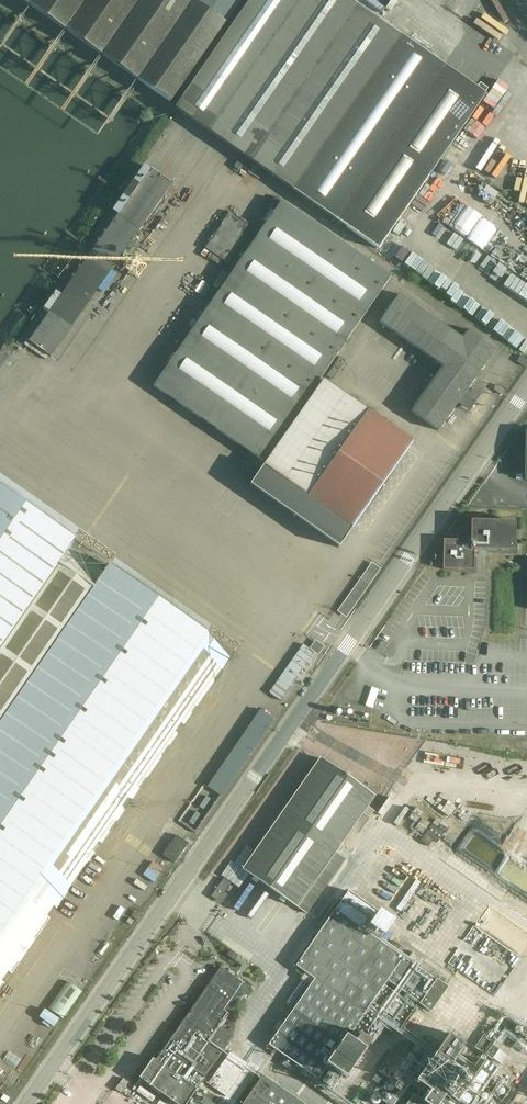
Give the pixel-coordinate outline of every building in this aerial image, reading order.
[(171,103),(226,23),(242,0),(22,0),(171,103)] [(175,108),(379,250),(486,96),(485,94),(488,89),(480,83),(476,88),(349,0),(250,0),(175,108)] [(48,313),(28,341),(50,357),(104,281),(109,284),(116,274),(111,271),(115,265),(119,268),(126,258),(122,256),(127,247),(131,250),(138,240),(134,238),(172,183),(150,167),(149,169),(144,165),(112,210),(118,214),(61,294),(56,290),(42,309),(48,313)] [(391,277),(281,201),(153,386),(263,462),(391,277)] [(205,248),(226,263),(251,227),(229,212),(205,248)] [(399,294),(379,322),(442,366),(410,411),(439,431),(458,404),(470,412),(482,394),(471,386),(496,349),(468,329),(462,338),(399,294)] [(524,367),(526,363),(526,360),(521,356),(517,361),(524,367)] [(367,411),(323,380),(250,485),(339,548),(413,442),(368,411),(367,411)] [(516,443),(515,474),(526,474),(526,481),(526,443),(516,443)] [(232,658),(204,639),(107,572),(92,594),(56,570),(72,547),(0,497),(0,992),(232,658)] [(443,539),(443,541),(442,570),(474,570),(474,550),(514,551),(515,522),(471,521),(470,541),(465,541),(465,540),(443,539)] [(375,568),(366,562),(336,606),(345,612),(375,568)] [(303,644),(269,693),(280,700),(307,663),(314,652),(309,649),(303,644)] [(325,725),(318,720),(301,744),(308,749),(325,725)] [(320,757),(242,869),(298,908),(298,907),(307,914),(345,859),(336,853),(363,815),(369,819),(374,811),(368,807),(376,796),(320,757)] [(416,824),(424,812),(416,807),(409,818),(416,824)] [(422,834),(430,823),(422,818),(415,829),(422,834)] [(432,824),(428,830),(420,841),(429,847),(433,840),(437,843),(444,833),(432,824)] [(177,835),(163,855),(174,863),(188,843),(177,835)] [(219,885),(211,896),(221,904),(227,896),(224,893),(229,887),(231,884),(223,878),(219,885)] [(403,957),(388,947),(363,929),(376,910),(348,889),(334,909),(335,910),(296,966),(314,979),(268,1045),(318,1080),(328,1065),(346,1078),(366,1049),(366,1050),(372,1042),(361,1034),(355,1042),(349,1038),(373,1003),(406,1026),(418,1009),(384,986),(387,981),(419,1003),(419,1004),(431,1012),(448,987),(436,979),(436,980),(403,957)] [(402,946),(394,941),(391,946),(398,951),(402,946)] [(231,950),(227,955),(235,961),(238,955),(231,950)] [(412,952),(408,957),(420,966),(424,960),(412,952)] [(139,1078),(175,1103),(186,1103),(196,1089),(214,1064),(234,1037),(220,1028),(249,987),(220,967),(179,1026),(155,1060),(153,1059),(139,1078)] [(68,982),(50,1007),(64,1017),(82,992),(68,982)] [(484,1033),(472,1049),(486,1058),(487,1056),(492,1060),(499,1049),(493,1045),(496,1042),(484,1033)] [(423,1102),(413,1095),(406,1103),(473,1103),(497,1069),(485,1060),(472,1078),(452,1064),(464,1045),(448,1035),(416,1081),(430,1091),(423,1102)] [(208,1084),(225,1096),(248,1064),(230,1052),(208,1084)] [(503,1052),(497,1061),(501,1064),(507,1055),(503,1052)] [(242,1103),(303,1103),(262,1075),(243,1103),(242,1103)] [(123,1079),(115,1089),(121,1093),(128,1082),(123,1079)]
